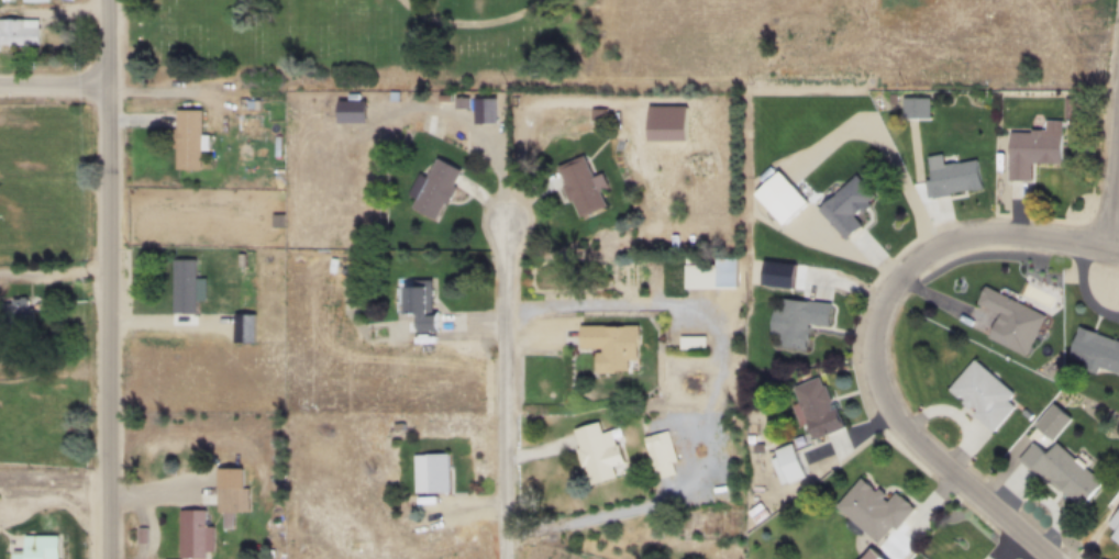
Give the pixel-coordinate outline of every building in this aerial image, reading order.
[(1,52),(1,44),(38,45),(38,19),(0,18),(0,52),(1,52)] [(453,96),(453,108),(466,108),(466,96),(453,96)] [(473,97),(474,123),(494,123),(494,96),(473,97)] [(589,108),(589,120),(606,120),(606,108),(589,108)] [(175,109),(173,168),(200,169),(200,110),(175,109)] [(1009,133),(1008,181),(1029,180),(1030,163),(1060,163),(1060,133),(1042,133),(1041,128),(1029,128),(1029,133),(1009,133)] [(555,166),(579,219),(606,208),(583,153),(555,166)] [(435,157),(409,208),(435,221),(461,170),(435,157)] [(928,167),(930,178),(923,179),(927,197),(982,187),(976,159),(928,167)] [(844,237),(818,208),(854,175),(873,194),(866,201),(868,203),(860,211),(856,209),(851,214),(860,224),(844,237)] [(790,182),(807,202),(782,224),(764,205),(790,182)] [(684,256),(684,287),(735,287),(735,256),(684,256)] [(170,257),(170,313),(196,313),(195,258),(170,257)] [(401,279),(402,313),(413,313),(414,333),(437,332),(437,311),(430,311),(429,279),(401,279)] [(985,283),(975,302),(998,314),(986,336),(1024,357),(1045,314),(985,283)] [(780,297),(779,306),(772,305),(768,334),(776,335),(776,345),(805,349),(807,322),(829,325),(830,302),(808,299),(809,289),(801,288),(799,299),(780,297)] [(25,295),(1,298),(4,324),(29,321),(25,295)] [(636,324),(578,324),(577,347),(594,347),(594,371),(635,371),(636,324)] [(1067,355),(1084,360),(1082,367),(1096,373),(1098,366),(1118,374),(1118,340),(1077,324),(1067,355)] [(679,335),(679,347),(703,347),(703,335),(679,335)] [(973,358),(946,389),(993,432),(1015,406),(1008,400),(1013,393),(973,358)] [(791,385),(797,401),(790,404),(799,426),(807,424),(813,439),(846,427),(834,406),(831,407),(829,402),(831,402),(823,383),(822,384),(818,374),(791,385)] [(1052,402),(1033,424),(1052,440),(1072,418),(1052,402)] [(572,427),(585,483),(623,474),(613,429),(600,432),(598,422),(572,427)] [(674,461),(667,431),(643,436),(651,467),(674,461)] [(1031,441),(1018,459),(1043,481),(1046,478),(1082,507),(1103,483),(1054,441),(1045,452),(1031,441)] [(791,443),(774,449),(775,456),(769,459),(779,484),(786,482),(787,485),(806,478),(791,443)] [(412,452),(412,492),(447,492),(447,452),(412,452)] [(858,477),(834,506),(877,543),(891,526),(895,529),(915,507),(894,490),(885,501),(880,496),(884,492),(877,487),(874,490),(858,477)] [(246,485),(215,485),(215,512),(221,512),(221,526),(231,526),(231,511),(246,510),(246,485)] [(212,551),(213,524),(203,524),(203,508),(178,508),(177,558),(204,558),(204,551),(212,551)] [(1106,524),(1114,530),(1109,537),(1118,546),(1118,508),(1106,524)] [(57,534),(22,534),(22,549),(10,549),(10,558),(57,558),(57,534)]
